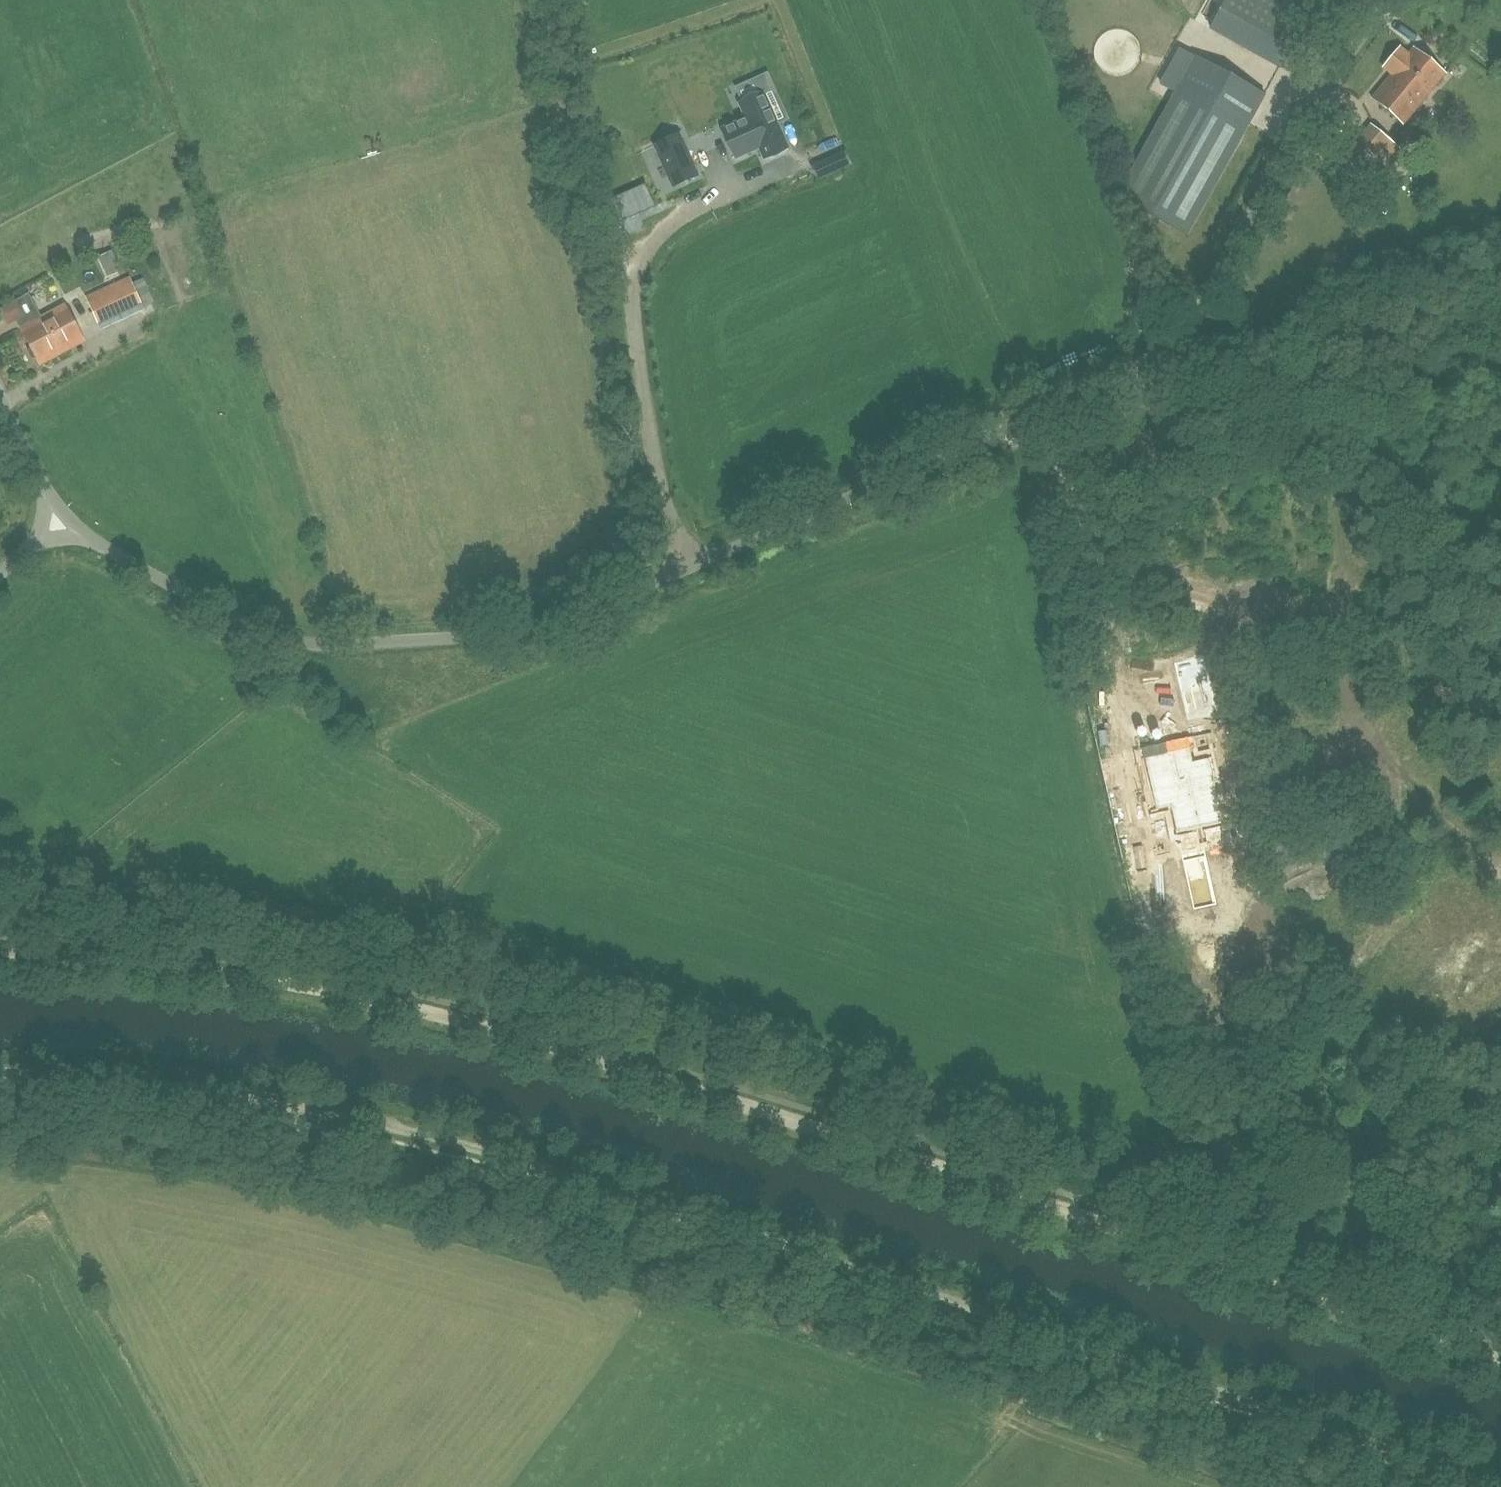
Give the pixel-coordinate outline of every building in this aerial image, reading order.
[(1281,67),(1308,18),(1274,0),(1227,0),(1211,29),(1281,67)] [(1405,125),(1446,74),(1414,48),(1406,58),(1399,52),(1388,65),(1395,71),(1372,98),(1405,125)] [(1189,236),(1266,96),(1196,57),(1118,198),(1189,236)] [(746,118),(736,123),(723,129),(726,135),(736,158),(759,148),(764,159),(788,148),(763,93),(739,104),(746,118)] [(1339,165),(1374,195),(1407,156),(1372,126),(1339,165)] [(679,135),(655,146),(673,186),(697,176),(679,135)] [(818,179),(829,174),(825,163),(813,168),(818,179)] [(645,185),(601,204),(611,226),(655,206),(645,185)] [(108,278),(119,272),(107,251),(96,257),(108,278)] [(85,296),(100,328),(143,309),(129,277),(85,296)] [(40,364),(82,342),(64,306),(21,328),(31,346),(28,350),(32,359),(37,358),(40,364)] [(1191,373),(1182,376),(1185,386),(1195,382),(1191,373)] [(1217,715),(1204,656),(1174,663),(1187,722),(1217,715)] [(1151,813),(1152,813),(1171,809),(1176,834),(1177,834),(1201,829),(1234,822),(1235,821),(1235,819),(1224,822),(1209,758),(1193,761),(1190,746),(1144,756),(1156,810),(1150,811),(1151,813)]
